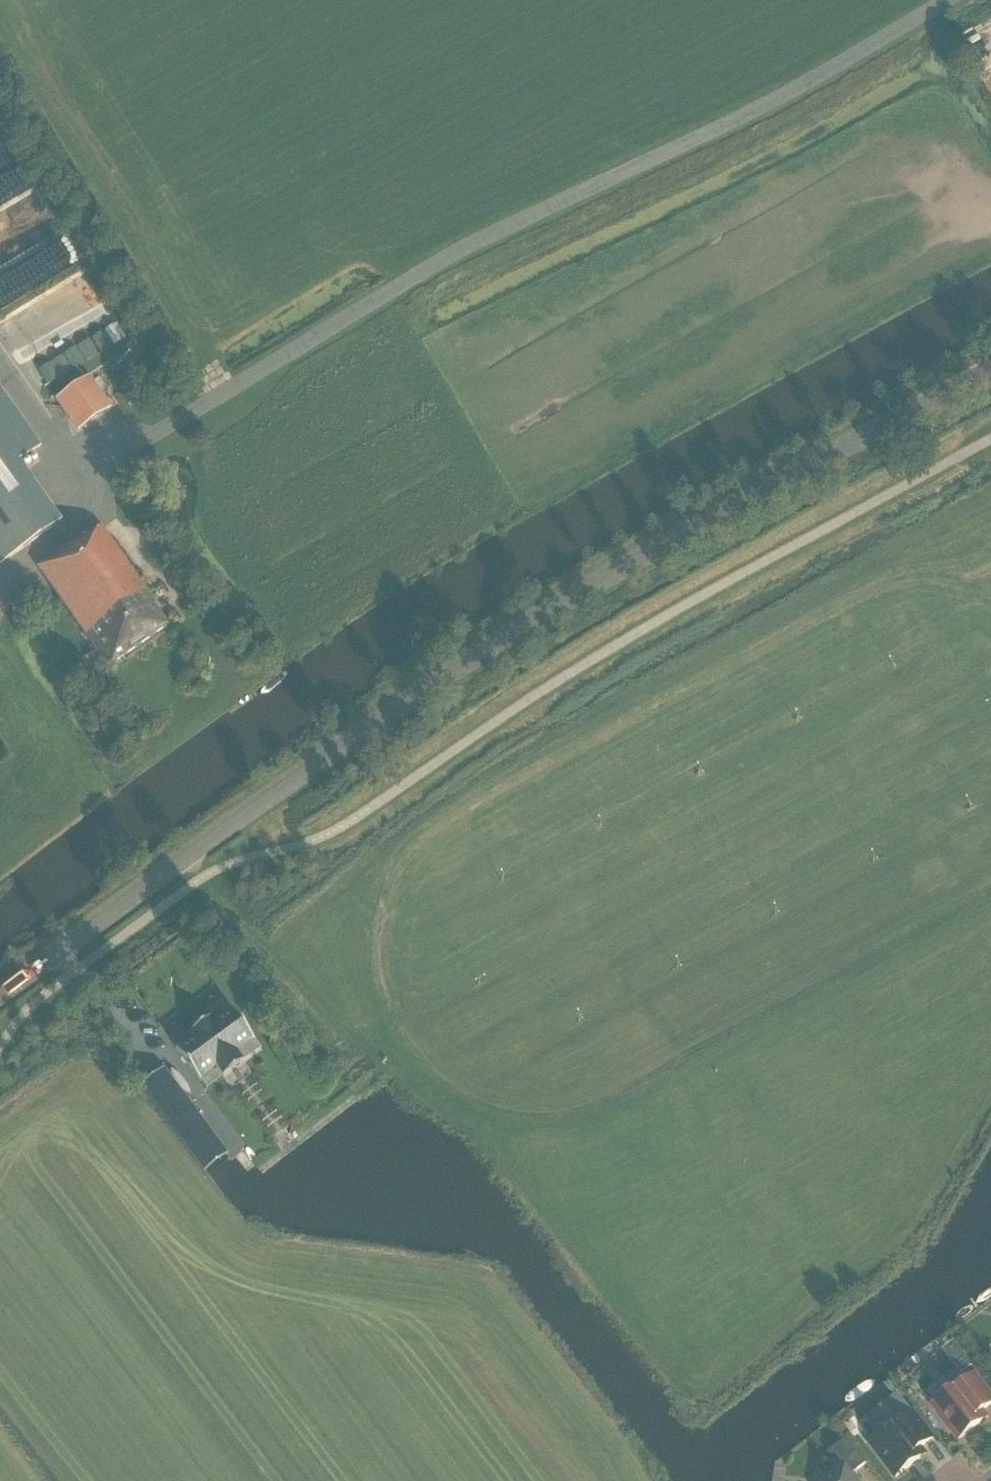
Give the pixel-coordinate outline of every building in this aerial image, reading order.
[(14,174),(14,167),(0,143),(0,182),(14,174)] [(89,380),(57,401),(79,433),(111,411),(89,380)] [(0,389),(0,564),(1,565),(61,523),(35,486),(18,462),(40,447),(0,389)] [(84,535),(71,544),(38,567),(108,667),(123,657),(167,626),(153,606),(155,605),(101,528),(86,538),(84,535)] [(251,1039),(226,1006),(209,1019),(207,1015),(186,1032),(188,1035),(172,1048),(203,1088),(240,1059),(234,1051),(251,1039)] [(177,1129),(198,1113),(162,1066),(162,1067),(163,1069),(143,1084),(142,1082),(141,1083),(177,1129)] [(961,1373),(973,1363),(955,1340),(943,1350),(961,1373)] [(958,1440),(983,1421),(978,1415),(990,1405),(990,1394),(975,1374),(963,1384),(962,1382),(944,1395),(941,1392),(931,1400),(934,1403),(932,1405),(958,1440)] [(869,1442),(896,1477),(926,1454),(921,1448),(933,1438),(898,1391),(897,1392),(898,1394),(867,1418),(879,1434),(869,1442)] [(847,1437),(846,1438),(847,1438),(832,1450),(845,1467),(826,1480),(857,1480),(852,1475),(866,1464),(867,1465),(868,1464),(847,1437)]
